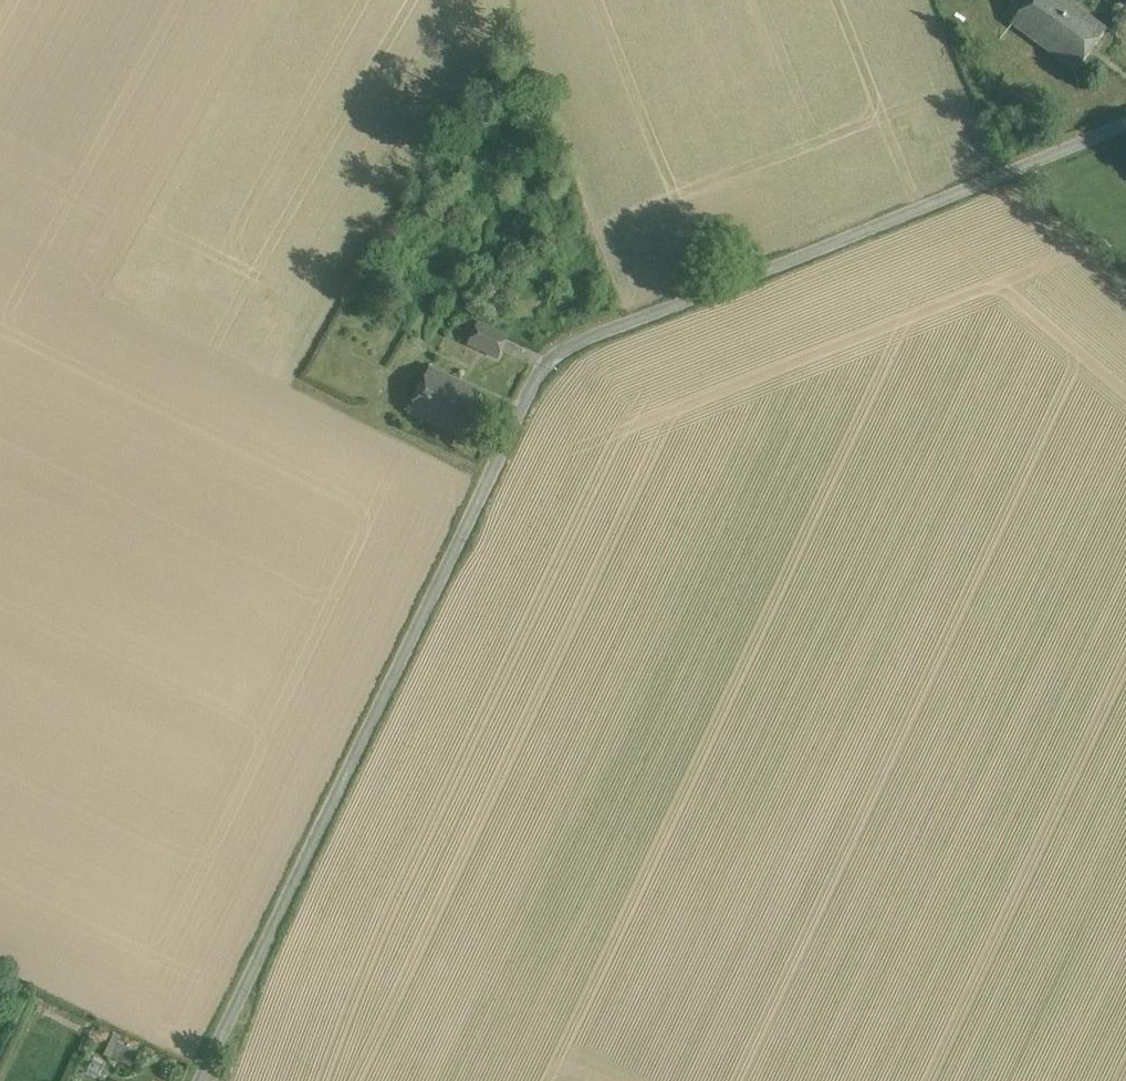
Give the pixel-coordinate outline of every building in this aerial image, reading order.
[(1065,0),(1029,0),(1023,8),(1011,24),(1011,25),(1044,49),(1074,7),(1065,0)] [(1013,1),(1002,16),(1011,24),(1023,8),(1013,1)] [(1106,30),(1074,7),(1044,49),(1075,72),(1106,30)] [(507,336),(477,322),(466,345),(496,359),(507,336)] [(482,395),(430,369),(409,412),(461,438),(482,395)]
